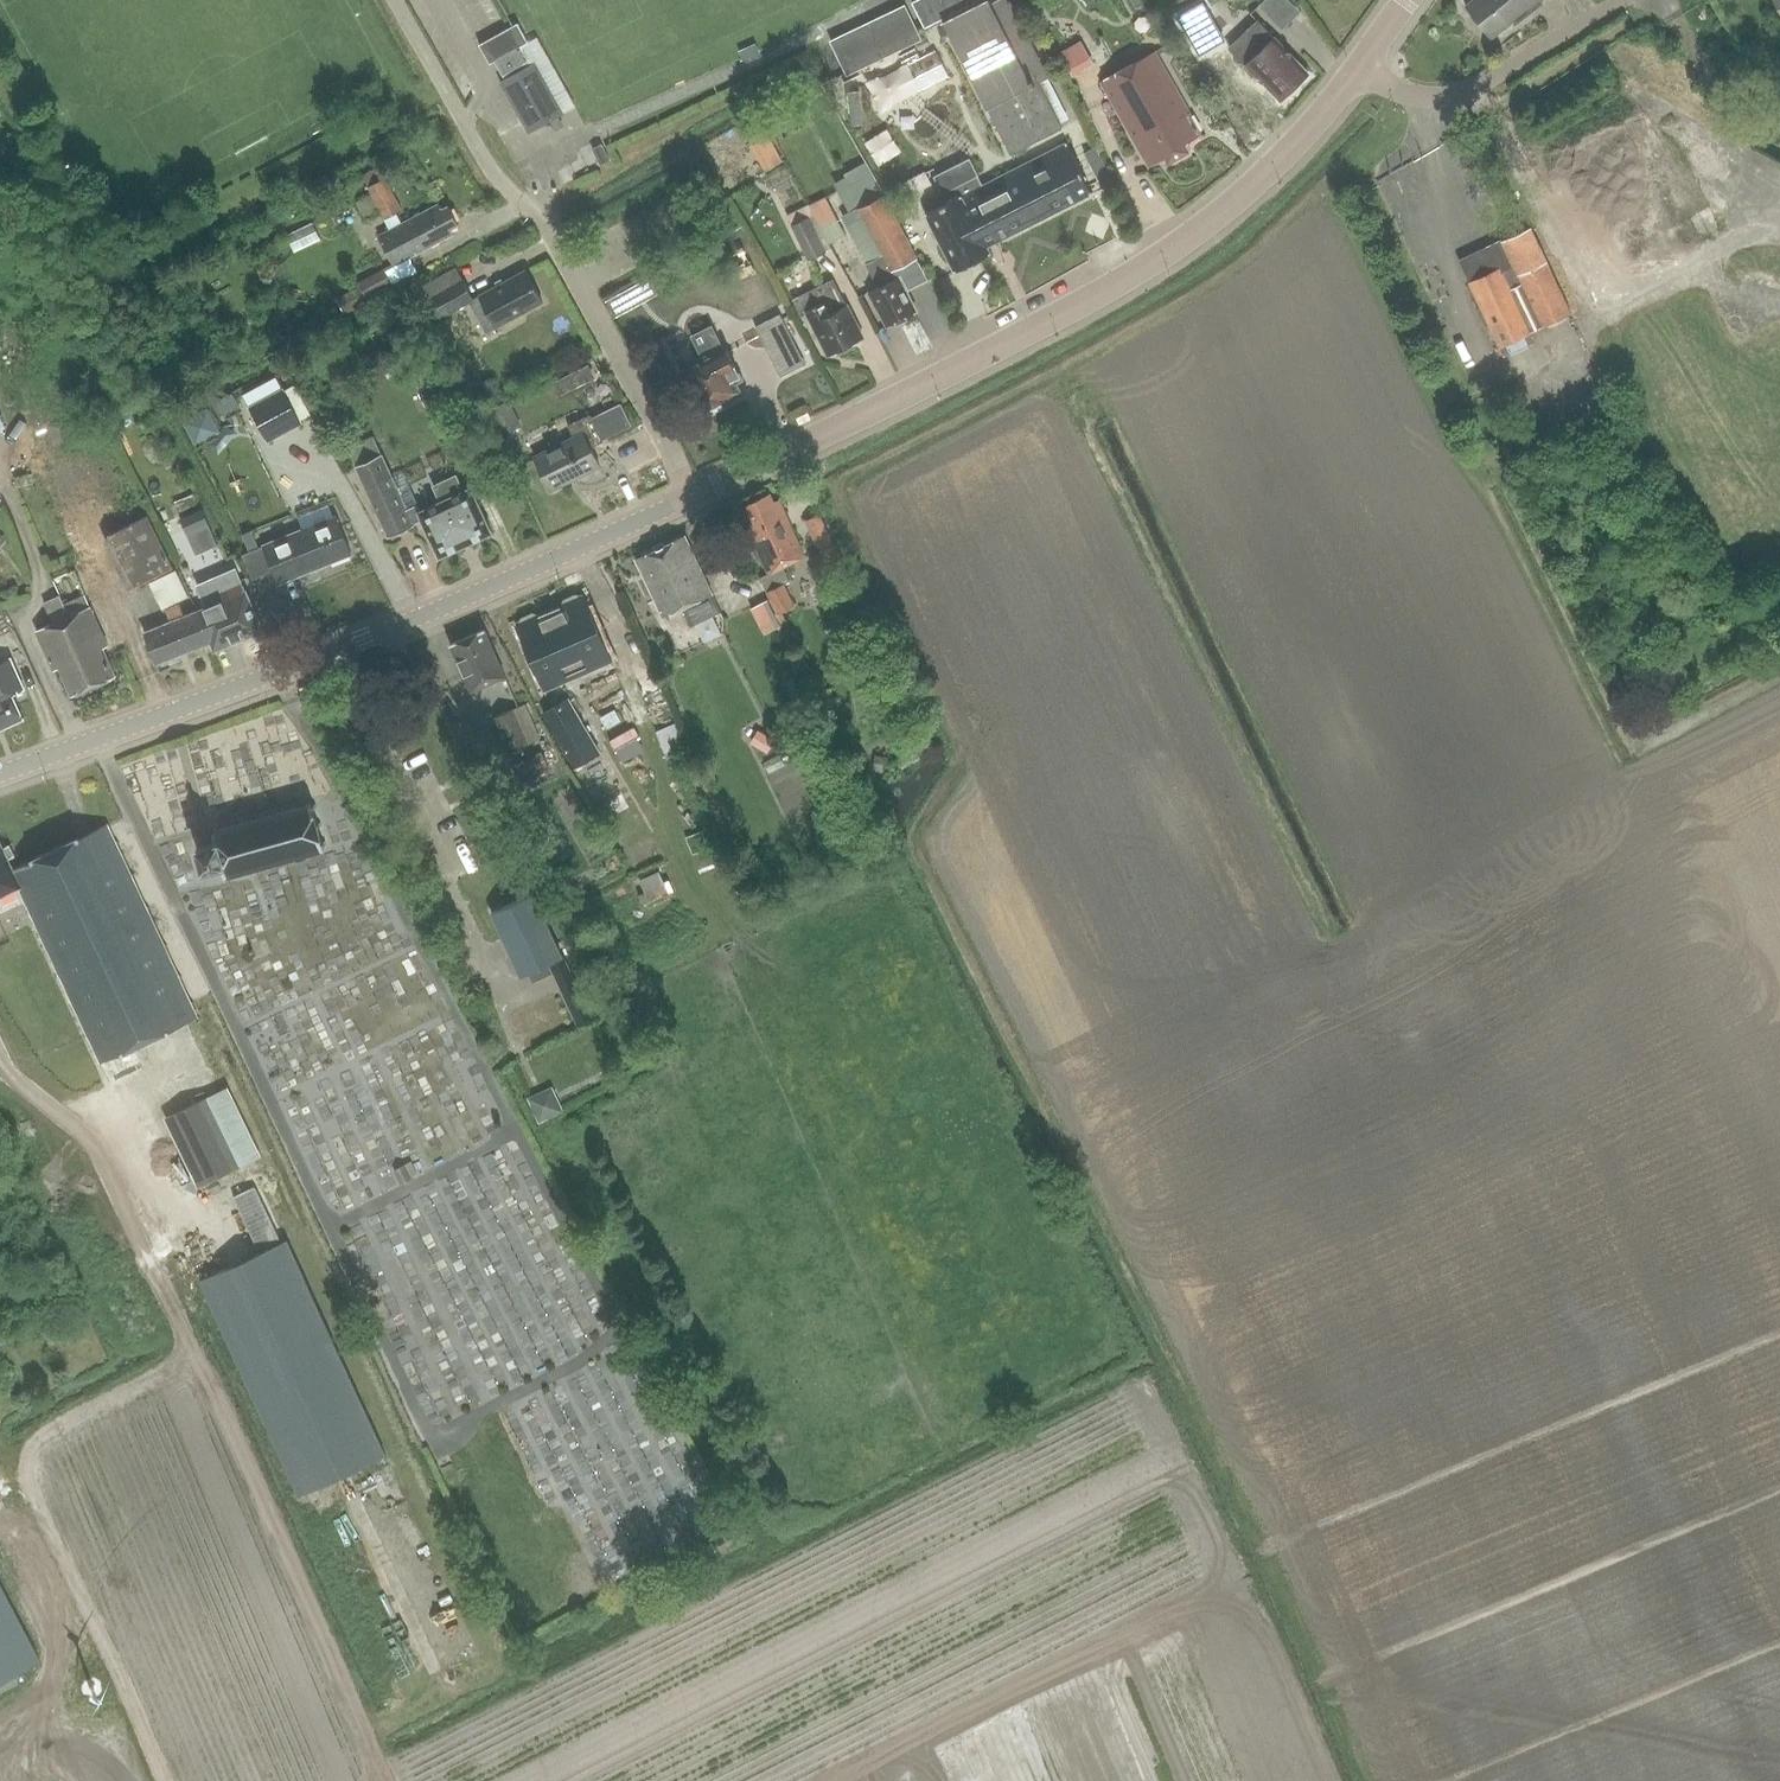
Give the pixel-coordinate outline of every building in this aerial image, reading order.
[(911,2),(925,27),(977,0),(915,0),(911,2)] [(1062,129),(1038,83),(1049,78),(1009,0),(1000,0),(991,5),(988,0),(986,0),(943,22),(1010,155),(1062,129)] [(1143,0),(1126,0),(1134,13),(1147,6),(1143,0)] [(1269,1),(1293,26),(1313,7),(1306,0),(1270,0),(1269,1)] [(1465,4),(1490,37),(1511,21),(1514,25),(1542,3),(1539,0),(1470,0),(1465,4)] [(1202,4),(1179,18),(1200,55),(1224,41),(1202,4)] [(830,41),(846,75),(920,40),(904,6),(830,41)] [(1278,100),(1307,73),(1257,21),(1229,48),(1278,100)] [(531,65),(521,47),(528,43),(517,23),(479,45),(489,64),(494,61),(504,80),(500,82),(528,133),(562,114),(534,63),(531,65)] [(916,48),(899,56),(904,66),(921,58),(916,48)] [(893,72),(880,79),(893,105),(906,99),(949,77),(935,51),(921,58),(904,66),(893,72)] [(1184,145),(1201,135),(1153,51),(1099,82),(1148,167),(1165,157),(1168,163),(1188,152),(1184,145)] [(602,143),(592,148),(601,165),(611,160),(602,143)] [(1091,193),(1066,144),(983,186),(978,176),(979,175),(970,157),(935,175),(944,193),(945,192),(949,201),(925,213),(955,272),(990,254),(986,246),(1091,193)] [(372,170),(377,182),(396,173),(391,161),(372,170)] [(845,172),(842,174),(844,178),(859,207),(860,206),(882,195),(883,195),(865,162),(845,172)] [(385,219),(402,210),(385,178),(368,187),(385,219)] [(859,207),(858,208),(868,226),(884,254),(891,270),(894,268),(914,258),(917,257),(883,195),(882,195),(860,206),(859,207)] [(452,228),(458,225),(448,205),(442,208),(439,203),(378,235),(393,264),(455,233),(452,228)] [(804,203),(785,212),(807,257),(825,249),(804,203)] [(848,213),(842,216),(850,234),(864,260),(866,263),(884,254),(868,226),(858,208),(848,213)] [(313,223),(286,235),(294,253),(320,241),(313,223)] [(1531,226),(1500,240),(1511,262),(1512,266),(1516,274),(1547,260),(1531,226)] [(1500,240),(1459,259),(1469,281),(1499,267),(1501,271),(1512,266),(1511,262),(1500,240)] [(884,254),(866,263),(877,287),(867,292),(875,308),(879,309),(887,325),(914,311),(905,293),(904,290),(906,289),(902,281),(899,275),(895,277),(891,270),(884,254)] [(894,268),(891,270),(895,277),(899,275),(902,281),(923,270),(917,257),(914,258),(894,268)] [(1547,260),(1516,274),(1521,283),(1541,327),(1548,324),(1572,313),(1547,260)] [(1512,266),(1501,271),(1509,288),(1521,283),(1516,274),(1512,266)] [(1499,267),(1469,281),(1500,347),(1530,333),(1509,288),(1501,271),(1499,267)] [(391,283),(384,268),(358,282),(366,297),(391,283)] [(479,294),(497,326),(543,302),(525,269),(479,294)] [(710,284),(719,310),(748,299),(739,273),(710,284)] [(440,320),(474,301),(472,298),(473,297),(463,278),(428,298),(440,320)] [(828,356),(863,338),(832,278),(816,287),(823,301),(805,310),(828,356)] [(1521,283),(1509,288),(1530,333),(1531,332),(1541,327),(1521,283)] [(624,292),(607,302),(616,319),(634,309),(624,292)] [(723,349),(711,325),(691,335),(703,359),(685,368),(705,409),(709,407),(714,411),(722,407),(722,400),(740,391),(733,377),(739,374),(738,373),(745,370),(739,360),(733,363),(726,348),(723,349)] [(1530,333),(1500,347),(1504,355),(1534,341),(1530,333)] [(575,391),(605,372),(598,362),(568,380),(575,391)] [(491,378),(476,384),(485,405),(500,398),(491,378)] [(296,385),(285,390),(301,420),(312,414),(296,385)] [(283,387),(249,406),(268,442),(303,423),(301,420),(285,390),(283,387)] [(510,400),(486,411),(497,436),(521,425),(510,400)] [(620,404),(591,419),(603,441),(632,427),(620,404)] [(573,437),(533,456),(551,491),(599,466),(590,448),(603,441),(591,419),(589,414),(567,426),(573,437)] [(372,442),(350,454),(358,469),(380,457),(372,442)] [(492,533),(471,488),(463,492),(456,477),(434,487),(442,503),(421,513),(418,507),(408,512),(380,457),(358,469),(355,470),(389,539),(415,526),(414,525),(423,520),(440,557),(492,533)] [(745,524),(769,575),(760,579),(776,613),(792,606),(783,584),(789,581),(782,565),(804,555),(778,500),(773,503),(769,494),(743,507),(750,522),(745,524)] [(202,509),(180,519),(187,535),(209,525),(202,509)] [(126,590),(173,568),(148,515),(101,537),(126,590)] [(279,583),(352,554),(337,517),(264,546),(279,583)] [(252,530),(243,534),(250,552),(259,548),(252,530)] [(688,623),(718,609),(693,554),(687,557),(678,538),(640,555),(650,575),(644,577),(661,615),(680,606),(688,623)] [(236,568),(197,585),(202,598),(241,581),(236,568)] [(176,570),(149,582),(162,609),(188,596),(176,570)] [(214,651),(262,631),(241,581),(202,598),(206,608),(198,612),(210,641),(214,651)] [(521,625),(517,627),(528,650),(531,649),(536,660),(533,661),(547,691),(611,661),(598,631),(594,633),(589,622),(593,621),(581,597),(577,599),(571,597),(564,600),(562,606),(536,618),(530,616),(523,619),(521,625)] [(210,641),(198,612),(184,617),(178,604),(165,609),(171,622),(144,634),(156,663),(210,641)] [(53,623),(36,630),(54,670),(59,668),(71,696),(115,677),(102,648),(108,646),(91,607),(53,623)] [(470,688),(503,675),(484,628),(451,641),(470,688)] [(22,718),(11,693),(22,688),(9,659),(0,663),(0,727),(22,718)] [(450,702),(442,706),(447,718),(456,713),(450,702)] [(510,752),(541,739),(525,704),(495,717),(510,752)] [(575,768),(600,754),(574,707),(572,704),(559,711),(547,718),(575,768)] [(627,755),(646,751),(642,730),(623,734),(627,755)] [(763,735),(755,748),(766,754),(774,741),(763,735)] [(523,782),(551,770),(542,751),(514,763),(523,782)] [(875,755),(873,770),(883,772),(885,756),(875,755)] [(779,756),(763,764),(768,774),(784,766),(779,756)] [(209,828),(211,835),(213,843),(199,847),(204,867),(219,863),(223,876),(327,847),(314,799),(209,828)] [(17,884),(99,1060),(132,1045),(195,1015),(105,822),(9,867),(0,847),(0,892),(17,884)] [(642,905),(669,893),(661,874),(634,886),(642,905)] [(533,891),(491,911),(505,940),(521,975),(528,972),(548,962),(563,955),(533,891)] [(548,962),(528,972),(532,982),(553,972),(548,962)] [(591,1015),(575,982),(563,988),(579,1021),(591,1015)] [(537,1094),(549,1119),(574,1107),(563,1082),(537,1094)] [(198,1183),(238,1164),(205,1096),(165,1115),(198,1183)] [(405,1164),(394,1170),(401,1185),(412,1179),(411,1177),(405,1164)] [(234,1196),(258,1248),(279,1238),(255,1186),(234,1196)] [(297,1497),(385,1456),(286,1240),(198,1281),(297,1497)] [(39,1656),(0,1584),(0,1676),(39,1656)]
